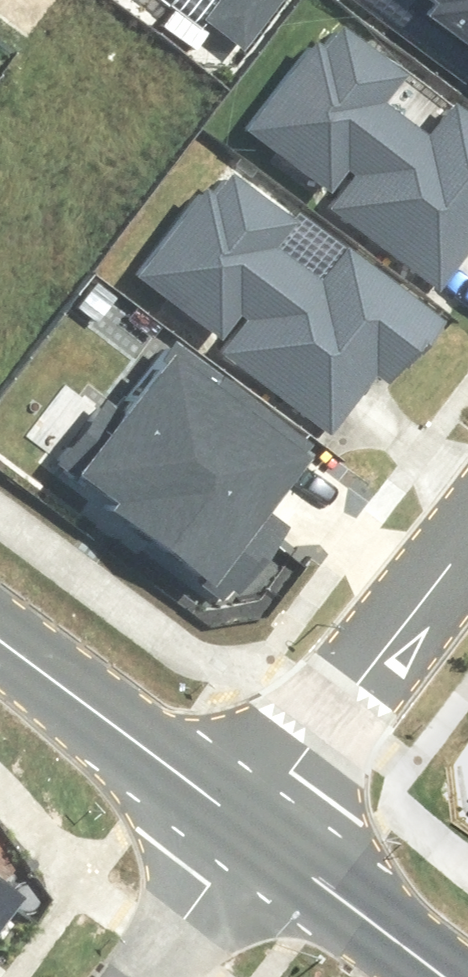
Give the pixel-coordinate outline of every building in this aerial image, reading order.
[(216,3),(201,22),(248,57),(291,0),(212,0),(216,3)] [(426,13),(420,20),(467,56),(467,0),(408,0),(426,13)] [(344,31),(327,52),(316,44),(309,53),(304,50),(243,128),(331,196),(352,169),(357,173),(331,207),(440,291),(467,255),(467,112),(455,102),(428,137),(384,103),(404,77),(344,31)] [(296,222),(236,176),(219,197),(208,189),(201,198),(196,195),(135,273),(223,341),(244,314),(249,318),(223,352),(332,436),(378,377),(393,388),(444,322),(347,247),(320,282),(276,248),(296,222)] [(269,513),(321,446),(174,334),(116,410),(105,402),(56,465),(231,599),(287,526),(269,513)] [(0,886),(0,926),(19,900),(0,886)]
